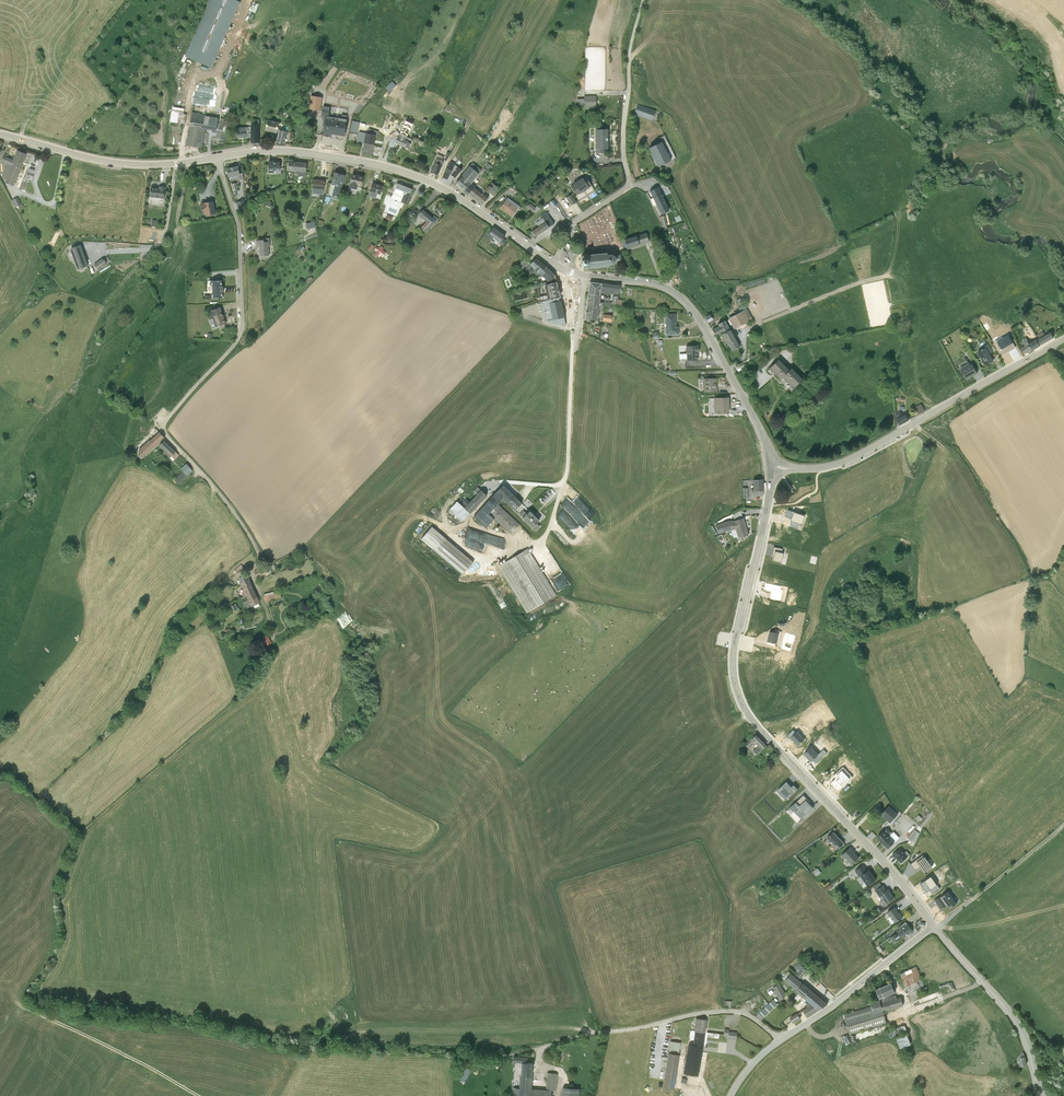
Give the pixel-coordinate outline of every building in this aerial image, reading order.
[(185,55),(211,67),(241,1),(238,0),(209,0),(185,55)] [(320,109),(322,97),(311,96),(310,108),(320,109)] [(584,107),(596,107),(596,97),(584,97),(584,107)] [(215,106),(215,98),(194,98),(194,105),(215,106)] [(638,103),(634,114),(653,121),(656,110),(638,103)] [(205,115),(192,113),(185,145),(201,147),(204,129),(216,131),(219,119),(205,115)] [(346,120),(326,117),(323,135),(331,136),(331,134),(344,136),(346,120)] [(391,139),(389,145),(393,147),(395,143),(405,147),(409,138),(407,136),(414,123),(406,119),(399,134),(397,130),(389,135),(391,139)] [(218,129),(216,138),(223,140),(226,131),(229,132),(231,123),(219,120),(218,129)] [(279,122),(268,120),(265,131),(277,133),(279,122)] [(237,138),(251,138),(251,143),(259,143),(259,124),(251,124),(251,127),(236,128),(237,138)] [(362,152),(372,155),(377,131),(368,129),(367,133),(358,131),(358,128),(351,126),(349,140),(364,143),(362,152)] [(596,129),(596,152),(604,153),(604,148),(607,148),(607,129),(596,129)] [(284,144),(287,132),(279,130),(276,143),(284,144)] [(664,141),(649,148),(658,166),(674,158),(664,141)] [(438,146),(435,151),(442,154),(444,148),(438,146)] [(14,186),(26,153),(17,150),(13,160),(4,156),(2,161),(7,163),(1,177),(6,179),(5,183),(14,186)] [(307,163),(289,161),(288,170),(306,172),(307,163)] [(445,171),(442,177),(447,180),(450,174),(455,178),(462,170),(455,164),(455,163),(451,161),(447,165),(445,171)] [(437,176),(442,166),(440,165),(434,162),(430,172),(437,176)] [(473,162),(456,183),(483,204),(488,198),(470,185),(482,170),(473,162)] [(280,163),(268,163),(269,172),(280,172),(280,163)] [(238,167),(226,169),(228,177),(230,177),(239,175),(238,167)] [(339,198),(346,175),(334,172),(331,184),(335,185),(332,196),(339,198)] [(364,176),(352,173),(350,184),(357,186),(361,187),(364,176)] [(579,194),(589,187),(588,187),(583,178),(583,177),(573,183),(574,184),(579,194)] [(325,180),(314,179),(312,192),(318,193),(318,190),(324,190),(325,180)] [(489,191),(493,194),(500,187),(493,180),(490,184),(489,183),(485,188),(489,191)] [(383,185),(373,182),(370,191),(380,194),(383,185)] [(240,199),(236,183),(231,184),(235,201),(240,199)] [(412,188),(397,183),(392,197),(406,203),(412,188)] [(579,194),(574,184),(571,185),(577,195),(579,194)] [(158,189),(151,188),(149,197),(164,199),(165,188),(159,187),(158,189)] [(657,187),(646,193),(653,206),(655,204),(660,214),(669,209),(657,187)] [(572,195),(567,198),(571,205),(576,202),(572,195)] [(19,196),(13,199),(16,206),(22,203),(19,196)] [(518,207),(506,199),(500,209),(512,217),(518,207)] [(244,200),(236,203),(239,210),(247,207),(244,200)] [(205,210),(206,216),(215,214),(213,201),(200,203),(201,211),(205,210)] [(536,207),(529,203),(526,207),(533,211),(536,207)] [(437,221),(423,209),(418,214),(426,222),(420,227),(426,232),(437,221)] [(529,233),(532,237),(534,236),(535,236),(554,224),(547,213),(542,216),(543,218),(536,222),(539,226),(529,233)] [(505,236),(493,227),(485,238),(490,242),(494,237),(500,242),(505,236)] [(623,239),(626,248),(648,241),(645,232),(623,239)] [(270,239),(256,240),(257,247),(259,247),(260,255),(269,255),(268,246),(270,246),(270,239)] [(380,245),(376,251),(383,256),(387,250),(380,245)] [(88,266),(80,246),(70,249),(77,270),(88,266)] [(620,253),(613,254),(612,253),(610,253),(606,253),(606,251),(581,255),(581,258),(582,266),(583,266),(583,269),(608,265),(608,263),(612,263),(614,261),(621,260),(620,253)] [(540,273),(546,267),(535,258),(530,264),(535,269),(540,273)] [(93,265),(98,271),(106,265),(106,264),(103,260),(102,259),(93,265)] [(535,269),(530,264),(524,271),(529,275),(535,269)] [(554,274),(546,267),(540,273),(547,280),(548,279),(554,274)] [(211,281),(212,298),(223,297),(222,280),(211,281)] [(556,283),(556,281),(551,283),(545,284),(548,300),(559,297),(556,283)] [(588,294),(600,296),(601,293),(618,295),(619,286),(589,282),(588,294)] [(600,296),(588,294),(587,305),(598,307),(598,306),(611,307),(611,305),(617,306),(618,296),(612,296),(611,302),(600,301),(600,296)] [(559,297),(548,300),(540,301),(545,319),(547,319),(551,318),(564,316),(559,297)] [(596,321),(598,307),(587,305),(585,319),(596,321)] [(220,307),(210,312),(217,327),(227,323),(220,307)] [(746,308),(728,318),(733,328),(751,318),(746,308)] [(709,322),(714,319),(710,312),(705,315),(709,322)] [(676,326),(675,313),(665,313),(665,334),(678,334),(678,326),(676,326)] [(611,315),(603,314),(602,321),(610,322),(611,315)] [(564,325),(563,317),(547,319),(548,323),(564,325)] [(728,328),(724,319),(717,323),(718,325),(711,328),(714,334),(721,331),(722,332),(728,328)] [(722,332),(721,333),(726,344),(728,343),(735,339),(728,328),(722,332)] [(1029,343),(1034,341),(1029,332),(1024,333),(1029,343)] [(1039,339),(1038,339),(1041,344),(1053,337),(1050,332),(1045,335),(1039,339)] [(1021,347),(1025,354),(1032,349),(1029,343),(1025,337),(1022,338),(1025,345),(1021,347)] [(735,339),(728,343),(731,349),(738,346),(735,339)] [(1034,341),(1029,343),(1032,349),(1040,345),(1036,339),(1034,341)] [(994,352),(989,343),(985,345),(987,347),(990,354),(994,352)] [(697,344),(685,345),(686,360),(697,359),(696,351),(698,351),(697,344)] [(987,347),(978,352),(985,365),(994,360),(990,354),(987,347)] [(788,369),(778,358),(768,367),(779,378),(781,376),(792,387),(801,378),(791,367),(788,369)] [(969,365),(961,370),(966,379),(977,373),(972,364),(969,365)] [(716,377),(702,377),(703,391),(716,390),(716,377)] [(728,396),(712,396),(713,412),(728,412),(728,396)] [(921,403),(916,406),(919,413),(925,410),(921,403)] [(906,413),(897,418),(900,424),(909,420),(906,413)] [(160,431),(155,436),(159,441),(165,436),(160,431)] [(159,441),(155,436),(149,440),(154,445),(159,441)] [(176,450),(165,439),(160,444),(172,454),(176,450)] [(154,445),(149,440),(145,445),(149,450),(154,445)] [(149,450),(145,445),(140,449),(144,455),(149,450)] [(187,462),(182,467),(184,469),(188,473),(194,468),(187,462)] [(188,473),(184,469),(179,474),(183,478),(188,473)] [(762,478),(752,479),(753,489),(760,489),(762,489),(762,478)] [(496,492),(503,498),(507,503),(508,503),(514,510),(522,502),(503,484),(496,492)] [(464,508),(470,513),(487,495),(481,489),(476,494),(470,501),(464,507),(464,508)] [(484,519),(488,515),(489,513),(498,504),(503,498),(496,492),(477,513),(484,519)] [(461,504),(464,507),(470,501),(466,498),(461,504)] [(529,507),(533,503),(529,498),(524,502),(529,507)] [(464,507),(461,504),(457,501),(449,509),(457,516),(456,517),(461,522),(470,513),(464,508),(464,507)] [(498,504),(489,513),(511,533),(520,523),(498,504)] [(529,510),(522,517),(532,527),(539,519),(529,510)] [(484,519),(477,513),(473,516),(480,523),(481,521),(485,525),(491,518),(488,515),(484,519)] [(742,516),(715,524),(718,533),(734,528),(737,536),(747,533),(742,516)] [(474,562),(431,526),(420,538),(463,575),(474,562)] [(469,528),(467,538),(496,544),(498,535),(492,533),(469,528)] [(528,548),(499,567),(527,613),(557,595),(528,548)] [(256,569),(258,574),(270,570),(267,564),(256,569)] [(246,606),(252,603),(260,600),(247,572),(239,576),(249,597),(243,600),(246,606)] [(275,591),(265,594),(266,599),(281,595),(280,588),(275,590),(275,591)] [(269,632),(262,635),(265,642),(271,639),(269,632)] [(754,743),(757,746),(753,750),(756,754),(766,744),(756,734),(744,745),(748,748),(754,743)] [(797,801),(790,807),(802,818),(814,807),(806,798),(800,804),(797,801)] [(898,813),(889,805),(881,814),(890,822),(898,813)] [(922,828),(919,825),(908,837),(915,843),(922,828)] [(882,841),(888,835),(884,831),(878,837),(882,841)] [(843,843),(834,832),(828,838),(838,848),(843,843)] [(894,842),(888,835),(882,841),(888,848),(894,842)] [(855,851),(851,846),(842,855),(845,858),(846,857),(852,864),(859,857),(854,852),(855,851)] [(908,856),(900,848),(893,855),(901,863),(908,856)] [(861,875),(868,870),(864,864),(857,869),(861,875)] [(876,880),(869,869),(868,870),(861,875),(868,886),(876,880)] [(831,884),(825,887),(827,890),(833,887),(832,885),(839,881),(838,879),(831,884)] [(887,890),(883,884),(882,886),(876,889),(875,890),(881,899),(879,901),(883,906),(894,898),(888,889),(887,890)] [(900,910),(911,904),(908,897),(896,903),(900,910)] [(899,912),(895,907),(887,912),(895,922),(903,916),(900,912),(899,912)] [(902,927),(897,930),(902,938),(913,930),(907,923),(902,927)] [(900,938),(896,933),(890,937),(894,942),(900,938)] [(916,966),(900,973),(906,986),(917,982),(922,980),(916,966)] [(808,970),(804,967),(797,974),(801,977),(808,970)] [(818,1010),(819,1009),(828,1003),(792,973),(785,981),(809,1001),(806,1003),(808,1006),(803,1009),(808,1017),(818,1010)] [(812,975),(809,979),(814,983),(818,979),(812,975)] [(891,982),(876,989),(880,998),(895,991),(891,982)] [(917,982),(906,986),(909,994),(917,991),(921,989),(917,982)] [(780,983),(773,987),(780,998),(787,994),(780,983)] [(917,991),(909,994),(911,1000),(920,997),(917,991)] [(851,1033),(887,1022),(883,1010),(903,1005),(900,997),(896,996),(896,995),(870,1002),(871,1006),(844,1013),(848,1025),(851,1033)] [(777,1003),(773,999),(756,1015),(760,1019),(777,1003)] [(798,1012),(790,1017),(794,1022),(801,1018),(798,1012)] [(696,1031),(705,1032),(707,1019),(695,1018),(694,1030),(695,1031),(696,1031)] [(689,1044),(703,1046),(705,1032),(696,1031),(695,1041),(689,1040),(689,1044)] [(908,1032),(898,1037),(902,1047),(913,1042),(908,1032)] [(668,1052),(679,1054),(680,1042),(670,1041),(668,1052)] [(703,1046),(689,1044),(688,1044),(683,1073),(698,1076),(703,1046)] [(667,1066),(676,1067),(677,1067),(679,1054),(668,1052),(666,1066),(667,1066)] [(531,1088),(533,1071),(532,1071),(532,1063),(527,1063),(522,1062),(522,1063),(521,1071),(520,1070),(519,1088),(514,1088),(513,1088),(513,1095),(531,1095),(531,1088)] [(456,1072),(454,1075),(456,1076),(456,1077),(459,1078),(464,1082),(471,1070),(461,1064),(456,1072)] [(676,1067),(667,1066),(664,1087),(673,1088),(676,1067)] [(551,1090),(556,1090),(558,1074),(547,1072),(545,1089),(531,1088),(531,1095),(551,1095),(551,1090)]
